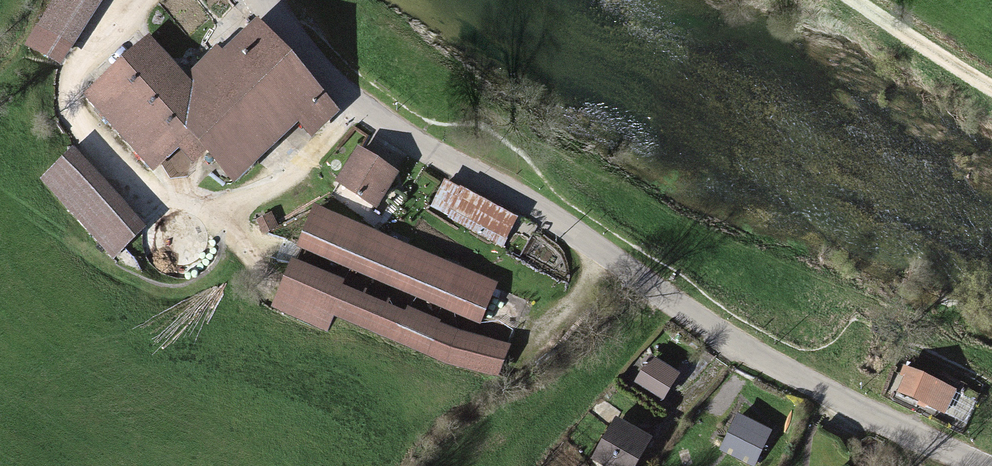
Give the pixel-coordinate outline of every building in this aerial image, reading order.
[(34,40),(61,57),(97,0),(59,0),(34,40)] [(146,46),(92,94),(157,166),(181,145),(196,161),(210,148),(237,179),(302,121),(314,135),(335,115),(255,27),(185,90),(146,46)] [(397,173),(361,150),(339,184),(376,207),(397,173)] [(75,158),(44,186),(115,261),(145,232),(75,158)] [(516,217),(446,182),(435,205),(451,213),(448,218),(502,246),(516,217)] [(499,290),(313,211),(297,250),(482,329),(499,290)] [(501,353),(291,263),(272,308),(331,334),(337,321),(487,385),(501,353)] [(651,368),(637,390),(661,405),(674,383),(651,368)] [(958,398),(904,374),(893,398),(948,422),(958,398)] [(736,425),(727,448),(759,460),(768,437),(736,425)] [(601,464),(604,465),(642,465),(651,451),(620,432),(601,464)]
